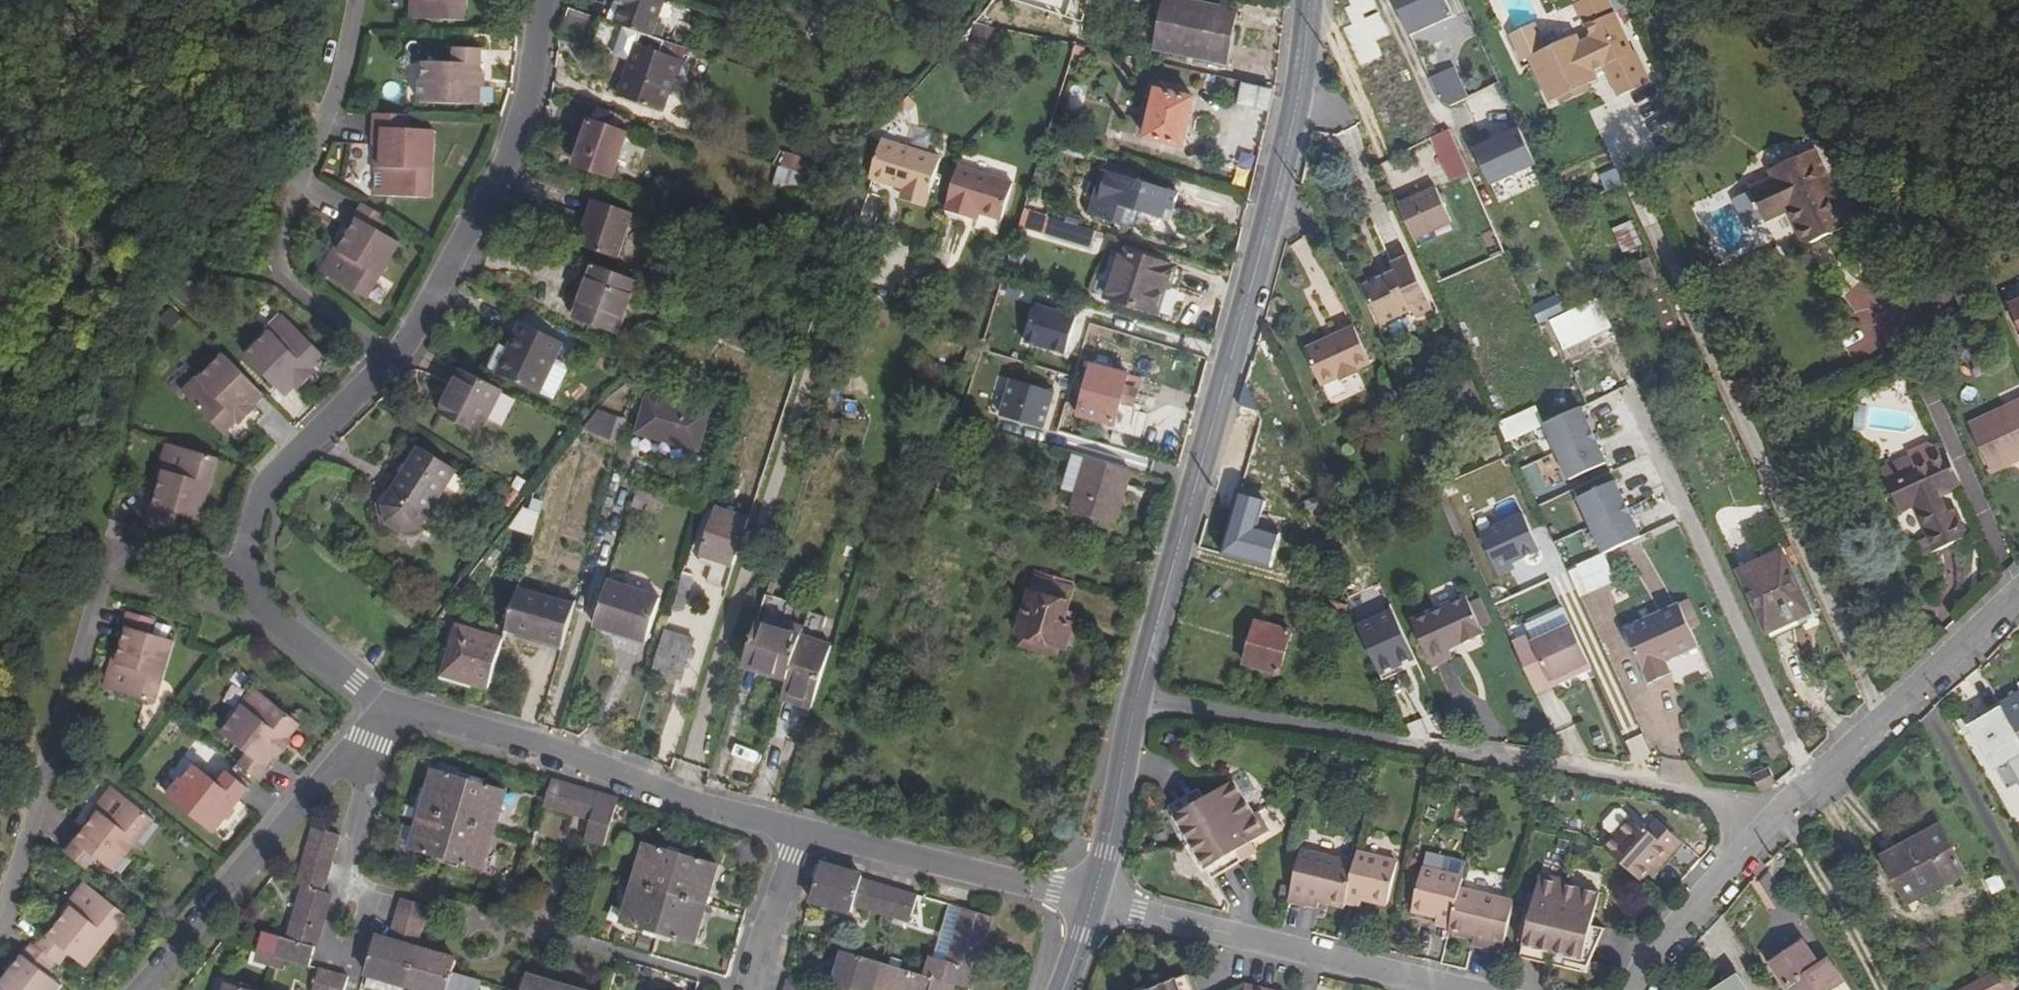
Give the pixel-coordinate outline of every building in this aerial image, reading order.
[(417,19),(466,21),(467,0),(417,0),(417,19)] [(618,2),(622,4),(615,23),(641,33),(651,36),(665,0),(619,0),(618,2)] [(1080,0),(1043,0),(1085,13),(1089,2),(1080,0)] [(1162,16),(1233,30),(1237,10),(1183,0),(1165,0),(1162,16)] [(1374,0),(1349,0),(1351,6),(1346,8),(1353,24),(1344,28),(1361,66),(1383,56),(1377,41),(1390,35),(1374,0)] [(1445,0),(1394,0),(1407,27),(1449,7),(1445,0)] [(1608,0),(1580,0),(1577,1),(1592,38),(1581,42),(1576,32),(1529,54),(1550,101),(1597,80),(1593,71),(1606,65),(1619,96),(1647,82),(1634,52),(1631,53),(1608,0)] [(599,18),(570,8),(562,35),(591,45),(599,18)] [(1233,30),(1162,16),(1155,49),(1226,62),(1233,30)] [(667,55),(670,43),(651,36),(641,33),(618,96),(662,112),(681,61),(667,55)] [(481,87),(481,76),(482,51),(456,49),(455,64),(426,63),(425,82),(422,82),(421,104),(480,106),(481,87)] [(412,61),(407,84),(420,86),(424,63),(412,61)] [(1466,98),(1453,72),(1432,82),(1441,102),(1451,105),(1466,98)] [(1270,112),(1274,90),(1243,83),(1237,104),(1270,112)] [(1146,138),(1182,147),(1195,99),(1157,90),(1146,138)] [(406,131),(405,116),(377,115),(376,130),(380,131),(378,155),(376,194),(426,196),(428,131),(406,131)] [(577,163),(612,175),(626,134),(592,123),(577,163)] [(1536,164),(1520,129),(1475,149),(1491,185),(1536,164)] [(1448,130),(1431,137),(1450,179),(1468,172),(1448,130)] [(878,181),(891,141),(882,138),(870,178),(878,181)] [(898,187),(911,147),(891,141),(878,181),(898,187)] [(940,156),(911,147),(898,187),(903,189),(902,194),(925,201),(940,156)] [(1761,209),(1765,220),(1789,209),(1806,245),(1849,224),(1840,205),(1833,209),(1823,185),(1829,182),(1823,168),(1817,171),(1808,151),(1768,171),(1772,181),(1736,198),(1745,217),(1761,209)] [(1012,182),(959,164),(945,208),(965,214),(967,207),(977,211),(1001,219),(1012,182)] [(768,184),(797,195),(816,178),(776,165),(768,184)] [(1606,192),(1624,184),(1617,169),(1600,177),(1606,192)] [(1172,221),(1181,193),(1104,171),(1090,214),(1126,225),(1131,209),(1172,221)] [(1399,204),(1415,239),(1452,222),(1437,187),(1399,204)] [(923,207),(925,201),(902,194),(900,199),(923,207)] [(596,197),(590,213),(595,216),(591,228),(585,246),(618,258),(635,211),(596,197)] [(381,232),(389,218),(363,203),(355,217),(358,219),(345,240),(325,274),(368,301),(401,243),(381,232)] [(976,217),(977,211),(967,207),(965,214),(976,217)] [(1044,239),(1051,216),(1026,209),(1019,232),(1044,239)] [(1750,228),(1765,220),(1761,209),(1745,217),(1750,228)] [(1619,227),(1632,222),(1627,212),(1614,218),(1619,227)] [(595,216),(590,213),(585,227),(591,228),(595,216)] [(1093,250),(1098,232),(1051,217),(1045,237),(1093,250)] [(319,271),(325,274),(345,240),(340,237),(319,271)] [(1170,287),(1176,269),(1120,253),(1106,297),(1158,314),(1166,286),(1170,287)] [(1414,319),(1434,310),(1408,255),(1390,263),(1393,272),(1362,286),(1381,323),(1410,309),(1414,319)] [(1657,277),(1648,257),(1632,265),(1640,284),(1641,284),(1666,338),(1678,331),(1654,279),(1657,277)] [(638,280),(595,264),(576,318),(619,334),(638,280)] [(1552,319),(1565,349),(1615,329),(1602,298),(1552,319)] [(2007,307),(2018,333),(2018,302),(2007,307)] [(1026,342),(1066,354),(1077,317),(1037,305),(1026,342)] [(295,386),(311,371),(325,358),(281,315),(266,331),(268,333),(244,357),(285,397),(295,386)] [(501,373),(542,393),(560,355),(566,342),(524,323),(501,373)] [(1370,360),(1353,324),(1304,346),(1321,382),(1339,374),(1341,379),(1357,371),(1355,367),(1370,360)] [(264,396),(223,355),(200,378),(197,376),(181,392),(225,435),(238,422),(253,407),(264,396)] [(560,355),(542,393),(556,401),(574,362),(560,355)] [(626,374),(633,361),(622,355),(615,368),(626,374)] [(1080,414),(1116,424),(1128,376),(1091,367),(1080,414)] [(479,433),(501,389),(464,370),(441,414),(479,433)] [(313,374),(311,371),(295,386),(299,389),(313,374)] [(1002,416),(1043,429),(1054,392),(1013,380),(1002,416)] [(638,433),(698,449),(709,412),(650,395),(638,433)] [(1968,425),(1990,474),(2018,460),(2018,402),(1968,425)] [(1569,477),(1606,460),(1580,405),(1544,422),(1569,477)] [(253,407),(238,422),(240,425),(256,409),(253,407)] [(628,424),(602,416),(588,431),(623,442),(628,424)] [(172,444),(166,443),(153,487),(158,488),(172,444)] [(172,444),(158,488),(152,507),(149,506),(145,521),(173,529),(177,515),(199,521),(218,458),(172,444)] [(403,531),(420,527),(456,469),(421,448),(384,505),(387,521),(403,531)] [(1115,526),(1131,471),(1073,454),(1062,489),(1077,494),(1071,511),(1115,526)] [(1946,492),(1958,486),(1945,454),(1887,482),(1900,511),(1914,504),(1928,537),(1917,543),(1923,558),(1966,537),(1946,492)] [(1602,548),(1638,531),(1613,478),(1577,494),(1602,548)] [(1270,494),(1244,487),(1242,494),(1268,501),(1270,494)] [(1268,501),(1242,494),(1226,555),(1291,573),(1300,539),(1268,530),(1261,528),(1265,515),(1268,501)] [(542,503),(529,500),(512,530),(532,536),(542,503)] [(727,588),(749,521),(719,512),(703,562),(715,566),(710,582),(727,588)] [(1272,517),(1265,515),(1261,528),(1268,530),(1272,517)] [(1541,552),(1524,515),(1481,535),(1500,577),(1516,570),(1514,564),(1541,552)] [(1565,566),(1581,601),(1620,583),(1604,548),(1601,549),(1565,566)] [(1809,613),(1781,553),(1741,572),(1768,632),(1809,613)] [(697,569),(686,565),(673,609),(686,608),(697,569)] [(1018,636),(1067,650),(1074,624),(1066,621),(1076,587),(1036,574),(1018,636)] [(661,598),(608,582),(594,624),(646,641),(661,598)] [(564,646),(575,606),(519,590),(507,629),(564,646)] [(769,594),(745,669),(787,682),(805,626),(785,618),(790,602),(769,594)] [(1345,616),(1347,606),(1320,597),(1318,609),(1345,616)] [(1483,635),(1464,597),(1412,621),(1430,663),(1451,654),(1447,645),(1459,639),(1462,644),(1483,635)] [(1690,599),(1679,604),(1691,631),(1702,626),(1690,599)] [(1691,631),(1679,604),(1626,629),(1649,682),(1670,672),(1666,662),(1697,647),(1691,631)] [(1380,674),(1415,657),(1393,610),(1358,627),(1380,674)] [(787,682),(784,692),(816,702),(834,643),(820,639),(826,617),(810,611),(805,626),(787,682)] [(120,652),(109,691),(156,704),(173,642),(150,635),(155,620),(126,612),(121,630),(126,631),(120,652)] [(1577,680),(1594,673),(1574,629),(1566,612),(1544,622),(1552,640),(1536,647),(1533,641),(1516,650),(1536,692),(1575,676),(1577,680)] [(1279,673),(1291,631),(1256,621),(1245,664),(1279,673)] [(1544,622),(1528,630),(1533,641),(1536,647),(1552,640),(1544,622)] [(1594,673),(1612,665),(1592,622),(1574,629),(1594,673)] [(444,675),(489,688),(503,640),(459,626),(444,675)] [(666,631),(656,664),(683,672),(693,640),(666,631)] [(102,689),(109,691),(120,652),(113,649),(102,689)] [(1536,692),(1537,697),(1577,680),(1575,676),(1536,692)] [(248,755),(239,766),(260,784),(270,770),(267,767),(277,756),(290,738),(301,725),(254,687),(241,703),(244,706),(221,733),(248,755)] [(2001,704),(2004,709),(2018,735),(2018,695),(2001,704)] [(2004,709),(1972,729),(1996,771),(2010,763),(2018,776),(2018,735),(2004,709)] [(290,738),(277,756),(280,759),(294,741),(290,738)] [(157,786),(168,795),(193,765),(182,756),(157,786)] [(171,797),(216,833),(251,791),(229,774),(220,784),(198,766),(185,782),(183,780),(171,797)] [(1759,793),(1777,782),(1770,766),(1751,775),(1759,793)] [(509,791),(434,769),(421,808),(414,806),(409,827),(414,829),(410,848),(485,870),(509,791)] [(585,787),(554,777),(545,808),(576,817),(591,822),(585,839),(605,846),(620,798),(585,787)] [(1207,797),(1176,815),(1192,841),(1210,869),(1233,854),(1238,864),(1249,858),(1244,849),(1255,842),(1272,830),(1260,812),(1256,814),(1235,779),(1207,797)] [(93,821),(118,790),(113,787),(88,817),(93,821)] [(1171,805),(1176,815),(1207,797),(1200,787),(1171,805)] [(76,837),(66,850),(89,869),(99,858),(115,871),(156,821),(118,790),(93,821),(78,840),(76,837)] [(1650,833),(1627,814),(1621,814),(1609,827),(1609,834),(1617,841),(1607,852),(1643,884),(1659,866),(1665,872),(1687,848),(1659,825),(1650,833)] [(1192,841),(1176,815),(1170,819),(1186,846),(1192,841)] [(1941,827),(1885,858),(1909,903),(1966,875),(1941,827)] [(325,890),(340,836),(312,828),(296,882),(302,885),(285,937),(271,934),(265,951),(311,966),(316,947),(319,947),(335,893),(325,890)] [(1192,841),(1186,846),(1203,874),(1210,869),(1192,841)] [(621,922),(696,945),(720,864),(644,842),(621,922)] [(1260,852),(1255,842),(1244,849),(1249,858),(1260,852)] [(1303,851),(1302,859),(1317,864),(1319,855),(1303,851)] [(1233,854),(1210,869),(1216,878),(1238,864),(1233,854)] [(1358,865),(1349,906),(1364,909),(1366,901),(1391,906),(1401,864),(1361,854),(1358,865)] [(1348,908),(1349,906),(1358,865),(1319,855),(1317,864),(1302,859),(1291,902),(1322,910),(1323,902),(1348,908)] [(822,861),(810,902),(851,914),(854,906),(910,922),(919,894),(864,877),(864,874),(822,861)] [(1453,932),(1463,891),(1465,880),(1426,870),(1416,913),(1440,919),(1439,928),(1453,932)] [(1520,947),(1527,948),(1558,956),(1571,959),(1569,971),(1585,975),(1585,970),(1595,928),(1602,896),(1565,887),(1565,884),(1543,877),(1539,896),(1537,904),(1531,903),(1529,912),(1534,914),(1530,930),(1525,928),(1520,947)] [(68,919),(92,888),(87,883),(62,914),(68,919)] [(60,964),(63,966),(73,954),(89,967),(129,918),(92,888),(68,919),(54,937),(50,935),(40,948),(60,964)] [(1504,901),(1463,891),(1453,932),(1477,940),(1476,948),(1505,955),(1515,912),(1502,909),(1504,901)] [(401,898),(389,936),(379,933),(364,981),(362,989),(364,989),(401,989),(402,987),(412,989),(480,989),(482,981),(454,971),(458,958),(419,945),(430,907),(401,898)] [(1517,904),(1504,901),(1502,909),(1515,912),(1517,904)] [(841,950),(830,989),(955,989),(957,983),(974,988),(994,916),(951,903),(934,955),(932,954),(925,975),(841,950)] [(1529,912),(1525,928),(1530,930),(1534,914),(1529,912)] [(1595,928),(1585,970),(1591,971),(1607,931),(1595,928)] [(1769,960),(1790,989),(1831,989),(1842,982),(1827,960),(1819,965),(1803,943),(1784,956),(1780,952),(1769,960)] [(37,946),(19,968),(12,977),(1,989),(63,989),(66,986),(51,975),(60,964),(40,948),(37,946)] [(1558,956),(1527,948),(1523,961),(1555,968),(1558,956)] [(1558,956),(1555,968),(1569,971),(1571,959),(1558,956)] [(12,977),(19,968),(15,964),(8,973),(12,977)] [(349,976),(320,968),(313,989),(345,989),(349,976)] [(1969,987),(1971,989),(2014,989),(2004,969),(1969,987)] [(1148,989),(1149,989),(1177,978),(1174,971),(1146,983),(1148,989)] [(529,972),(523,989),(590,989),(529,972)] [(1177,978),(1182,989),(1195,989),(1187,974),(1177,978)] [(1716,989),(1750,989),(1741,975),(1716,989)] [(788,978),(784,989),(814,989),(815,987),(788,978)] [(1177,978),(1149,989),(1182,989),(1177,978)]
